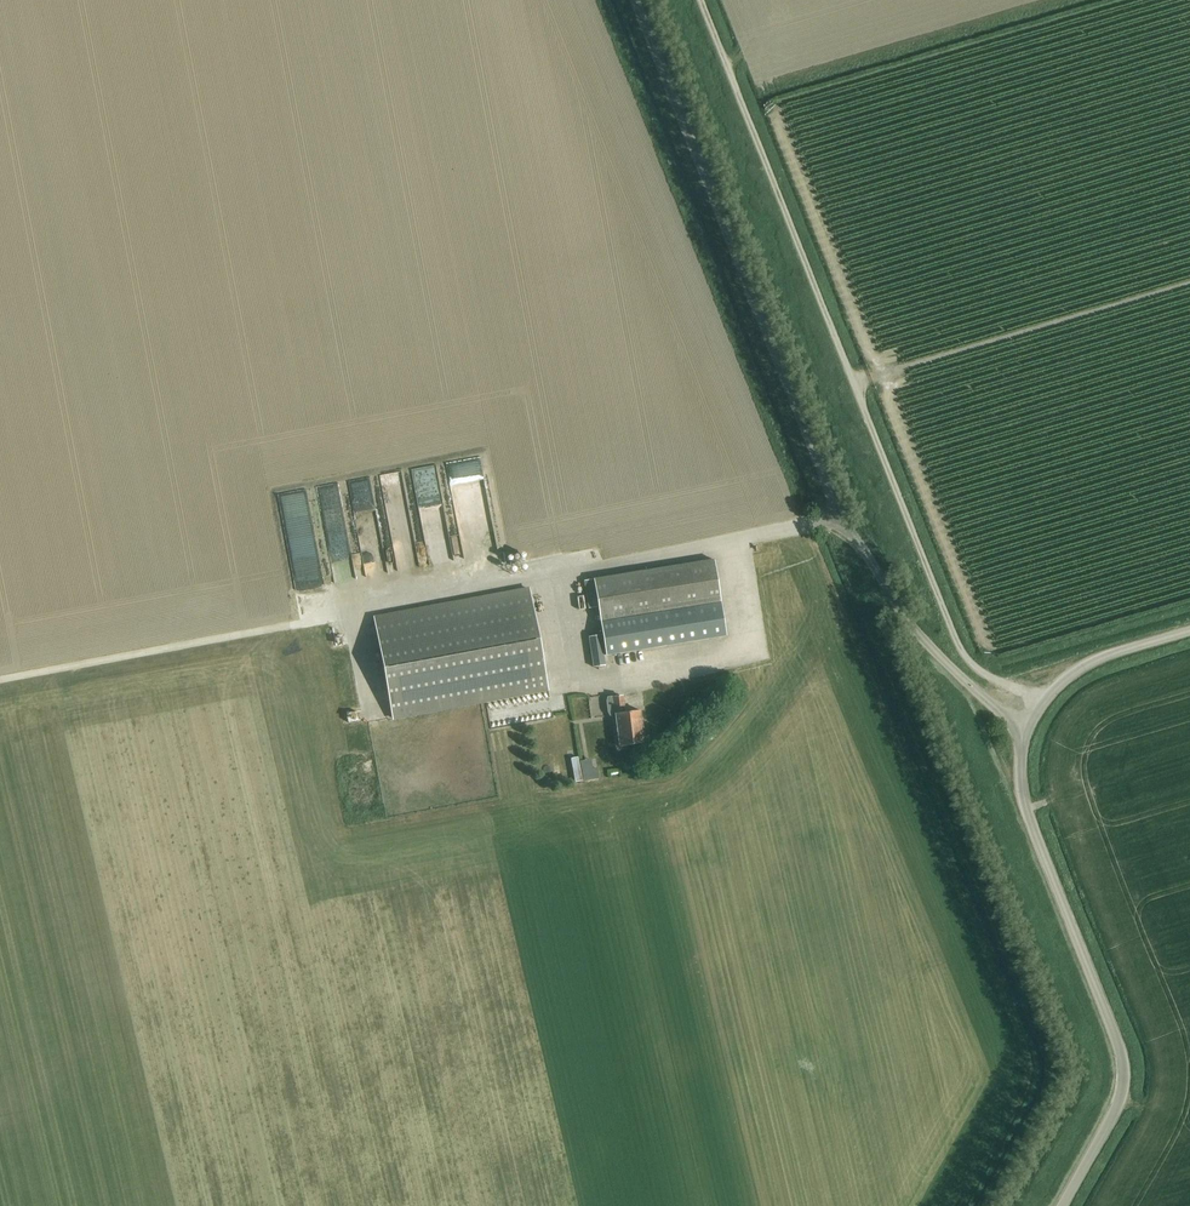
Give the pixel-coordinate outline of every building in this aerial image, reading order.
[(442,463),(444,479),(475,476),(474,459),(442,463)] [(397,475),(378,475),(379,499),(397,498),(397,475)] [(417,482),(415,502),(432,504),(434,483),(417,482)] [(317,493),(326,581),(345,579),(336,491),(317,493)] [(370,527),(365,492),(348,494),(353,530),(370,527)] [(284,546),(285,546),(285,557),(287,567),(290,567),(313,562),(313,558),(307,531),(294,530),(293,535),(285,537),(283,530),(283,540),(284,546)] [(380,563),(389,563),(388,547),(380,548),(380,563)] [(606,654),(726,634),(714,559),(584,580),(589,608),(598,606),(606,654)] [(548,689),(530,590),(374,619),(392,718),(548,689)] [(593,667),(605,665),(600,635),(589,637),(593,667)] [(607,703),(607,707),(607,713),(609,716),(615,715),(619,747),(644,743),(640,710),(625,712),(623,696),(613,698),(614,702),(607,703)] [(347,713),(349,723),(358,722),(356,711),(347,713)] [(577,757),(570,758),(574,782),(581,780),(577,757)] [(583,780),(589,779),(586,759),(579,760),(583,780)]
